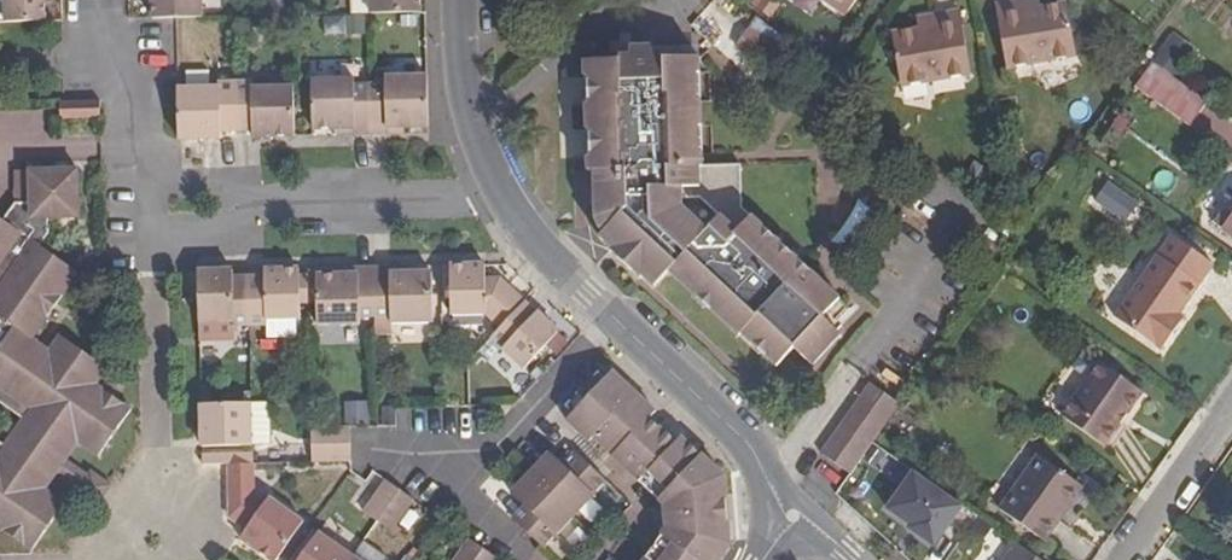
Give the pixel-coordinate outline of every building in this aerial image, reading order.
[(7,25),(47,24),(46,1),(46,0),(6,0),(7,25)] [(156,4),(156,22),(178,21),(205,21),(205,0),(156,0),(156,4)] [(373,17),(422,16),(422,0),(373,0),(373,17)] [(709,0),(664,0),(693,22),(709,0)] [(851,17),(862,0),(827,0),(851,17)] [(1042,8),(1041,0),(1030,0),(1025,1),(1027,11),(1042,8)] [(1027,11),(1025,1),(997,6),(1009,69),(1077,55),(1067,3),(1042,8),(1027,11)] [(934,28),(919,31),(893,35),(903,88),(972,75),(960,13),(932,18),(934,28)] [(934,28),(932,18),(917,20),(919,31),(934,28)] [(622,41),(612,41),(612,50),(622,50),(622,41)] [(766,237),(765,225),(745,205),(745,164),(704,165),(704,155),(699,155),(699,125),(703,125),(703,99),(698,99),(697,72),(702,71),(701,56),(665,57),(666,53),(655,53),(655,45),(633,45),(633,54),(622,54),(622,58),(586,59),(586,76),(591,75),(591,102),(587,102),(588,129),(592,128),(592,156),(588,156),(589,169),(594,169),(595,212),(604,229),(616,241),(620,237),(642,257),(639,261),(658,280),(668,270),(738,334),(740,331),(776,364),(794,346),(812,363),(842,333),(838,329),(843,325),(839,320),(851,307),(811,269),(801,271),(800,270),(800,258),(794,253),(783,253),(783,242),(776,236),(766,237)] [(1206,102),(1157,67),(1139,93),(1187,128),(1206,102)] [(390,128),(406,128),(431,128),(430,79),(388,80),(387,87),(372,88),(372,136),(390,136),(390,128)] [(372,136),(372,88),(355,88),(355,81),(313,81),(314,130),(339,130),(355,130),(355,137),(372,136)] [(238,133),(237,84),(220,83),(220,91),(180,92),(181,140),(224,140),(224,134),(238,133)] [(237,84),(238,133),(254,133),(254,139),(295,138),(294,90),(254,90),(254,84),(237,84)] [(102,122),(101,100),(66,101),(65,101),(66,123),(102,122)] [(406,136),(406,128),(390,128),(390,136),(406,136)] [(80,446),(99,459),(132,410),(96,385),(106,370),(59,337),(48,351),(33,340),(78,276),(39,249),(48,237),(45,219),(73,215),(64,167),(18,175),(24,207),(7,210),(0,221),(0,537),(30,557),(65,507),(46,494),(40,489),(74,441),(80,446)] [(1121,228),(1140,208),(1106,178),(1088,199),(1121,228)] [(1225,211),(1215,225),(1231,237),(1231,214),(1231,215),(1225,211)] [(776,236),(765,225),(766,237),(776,236)] [(654,284),(658,280),(639,261),(642,257),(620,237),(616,241),(604,229),(600,233),(610,244),(608,246),(640,275),(642,273),(654,284)] [(1167,326),(1176,313),(1210,264),(1171,236),(1113,317),(1159,351),(1174,331),(1167,326)] [(794,253),(783,242),(783,253),(794,253)] [(811,269),(800,258),(800,270),(801,271),(811,269)] [(502,329),(526,304),(507,287),(486,288),(486,267),(451,267),(452,317),(489,317),(502,329)] [(375,269),(376,319),(391,319),(391,325),(433,324),(432,275),(407,275),(391,275),(391,268),(375,269)] [(376,319),(375,269),(358,269),(358,276),(340,276),(310,277),(311,307),(319,307),(319,328),(362,326),(362,319),(376,319)] [(311,307),(310,277),(300,276),(300,271),(264,272),(264,278),(251,278),(252,329),(270,329),(270,321),(300,321),(300,307),(311,307)] [(252,329),(251,278),(234,279),(233,272),(199,273),(200,324),(235,322),(235,329),(252,329)] [(526,304),(502,329),(494,339),(526,370),(560,336),(526,304)] [(1167,326),(1174,331),(1183,318),(1176,313),(1167,326)] [(487,344),(479,352),(506,379),(515,371),(487,344)] [(1124,412),(1128,415),(1142,395),(1101,366),(1073,406),(1113,435),(1121,425),(1117,422),(1124,412)] [(724,490),(722,473),(680,434),(674,440),(648,416),(653,410),(609,370),(587,394),(579,386),(564,402),(572,410),(565,418),(589,441),(593,437),(607,451),(615,443),(648,473),(640,482),(666,505),(666,509),(681,507),(682,522),(668,524),(668,528),(648,557),(653,559),(720,559),(729,547),(731,539),(729,525),(715,526),(714,518),(720,517),(718,502),(713,503),(711,492),(724,490)] [(873,443),(901,401),(874,380),(823,452),(851,473),(873,443)] [(252,446),(251,405),(202,405),(203,447),(252,446)] [(251,405),(252,446),(270,445),(269,405),(253,405),(251,405)] [(1113,435),(1073,406),(1063,419),(1104,449),(1113,435)] [(1117,422),(1121,425),(1128,415),(1124,412),(1117,422)] [(313,447),(352,447),(352,430),(313,430),(313,447)] [(40,489),(46,494),(57,478),(81,493),(78,497),(99,511),(113,491),(92,477),(91,479),(68,463),(80,446),(74,441),(40,489)] [(607,451),(640,482),(648,473),(615,443),(607,451)] [(871,446),(861,461),(874,470),(884,456),(871,446)] [(352,463),(352,447),(313,447),(313,464),(352,463)] [(234,467),(254,466),(253,456),(231,457),(231,466),(234,467)] [(231,466),(231,457),(204,457),(204,466),(227,467),(231,466)] [(525,499),(518,505),(525,511),(513,523),(540,547),(545,552),(606,486),(576,457),(564,470),(557,464),(550,470),(543,464),(518,491),(525,499)] [(550,470),(557,464),(549,457),(543,464),(550,470)] [(1081,488),(1036,457),(999,509),(1043,540),(1057,520),(1053,517),(1060,506),(1064,509),(1081,488)] [(235,514),(234,467),(231,466),(227,467),(229,520),(248,533),(253,526),(235,514)] [(248,533),(242,541),(268,559),(281,559),(305,524),(272,500),(266,506),(254,498),(254,466),(234,467),(235,514),(253,526),(248,533)] [(961,511),(908,474),(881,513),(905,530),(902,534),(931,554),(961,511)] [(379,524),(401,491),(386,481),(364,513),(379,524)] [(729,525),(724,490),(711,492),(713,503),(718,502),(720,517),(714,518),(715,526),(729,525)] [(401,491),(379,524),(392,533),(414,501),(401,491)] [(525,499),(518,491),(511,498),(518,505),(525,499)] [(666,509),(668,524),(682,522),(681,507),(666,509)] [(355,559),(319,534),(300,559),(354,559),(355,559)] [(1008,538),(1003,545),(1012,552),(1006,559),(1038,559),(1008,538)] [(484,551),(469,540),(456,559),(478,559),(484,551)] [(478,559),(497,559),(484,551),(478,559)]
